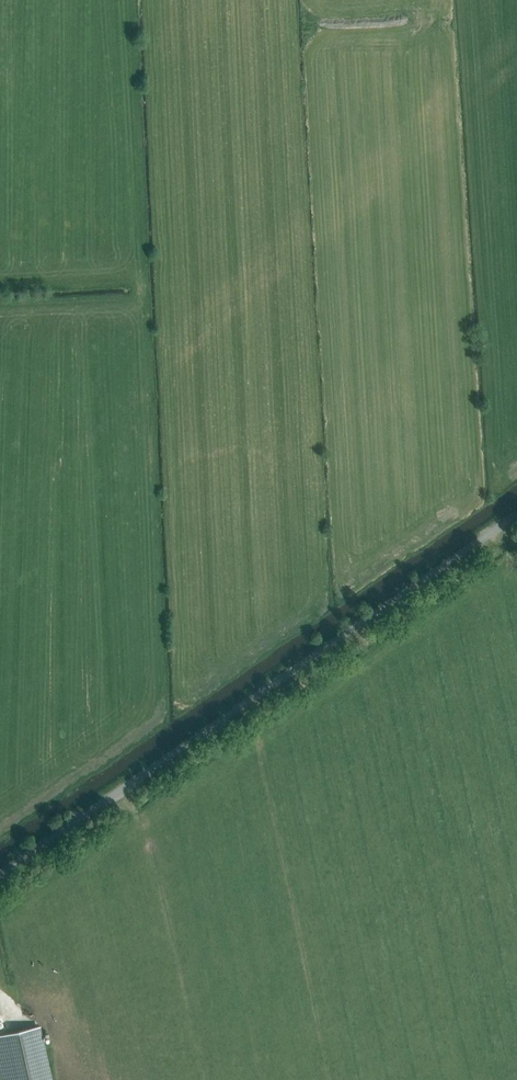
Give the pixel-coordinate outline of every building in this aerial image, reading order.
[(38,1025),(0,1033),(0,1079),(53,1079),(38,1025)]
